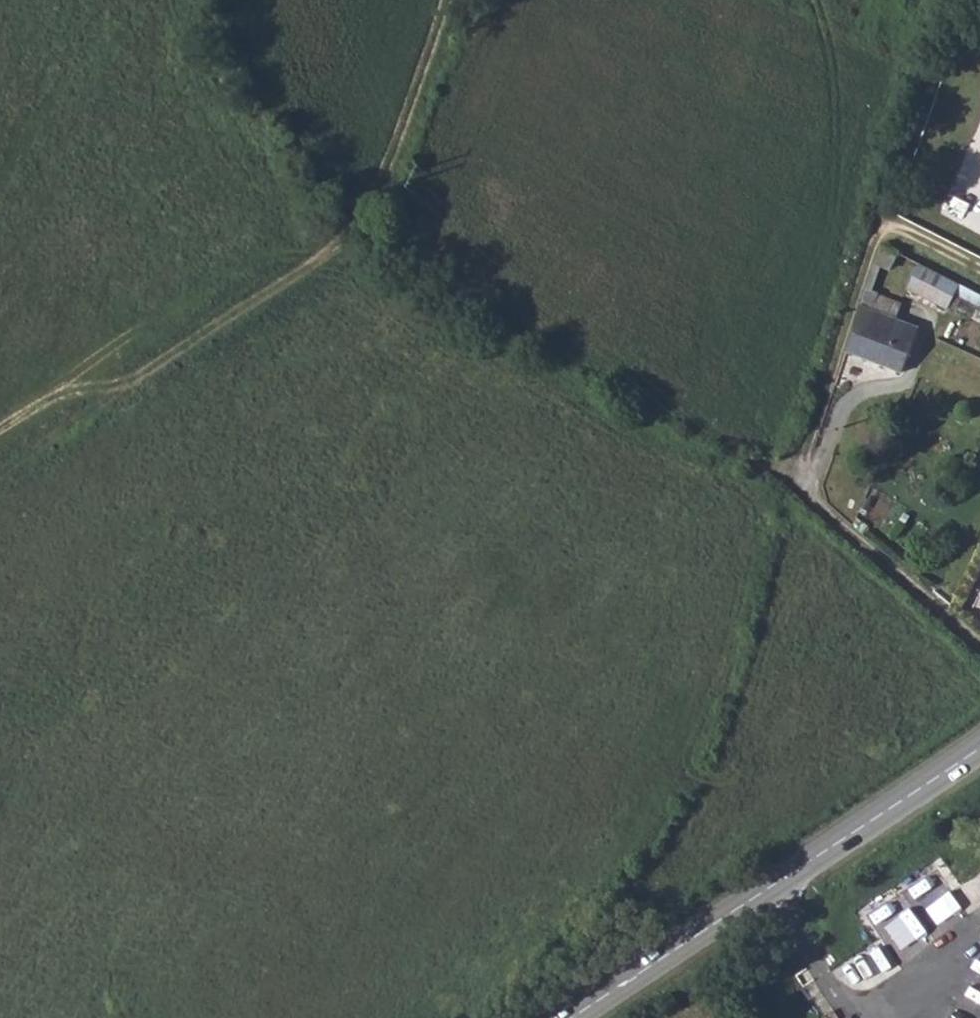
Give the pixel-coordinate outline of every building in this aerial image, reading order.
[(961,283),(922,264),(909,291),(949,308),(961,283)] [(864,284),(846,352),(902,373),(920,326),(876,309),(879,296),(876,296),(878,290),(864,284)] [(977,995),(967,1017),(979,1017),(979,997),(977,995)]
